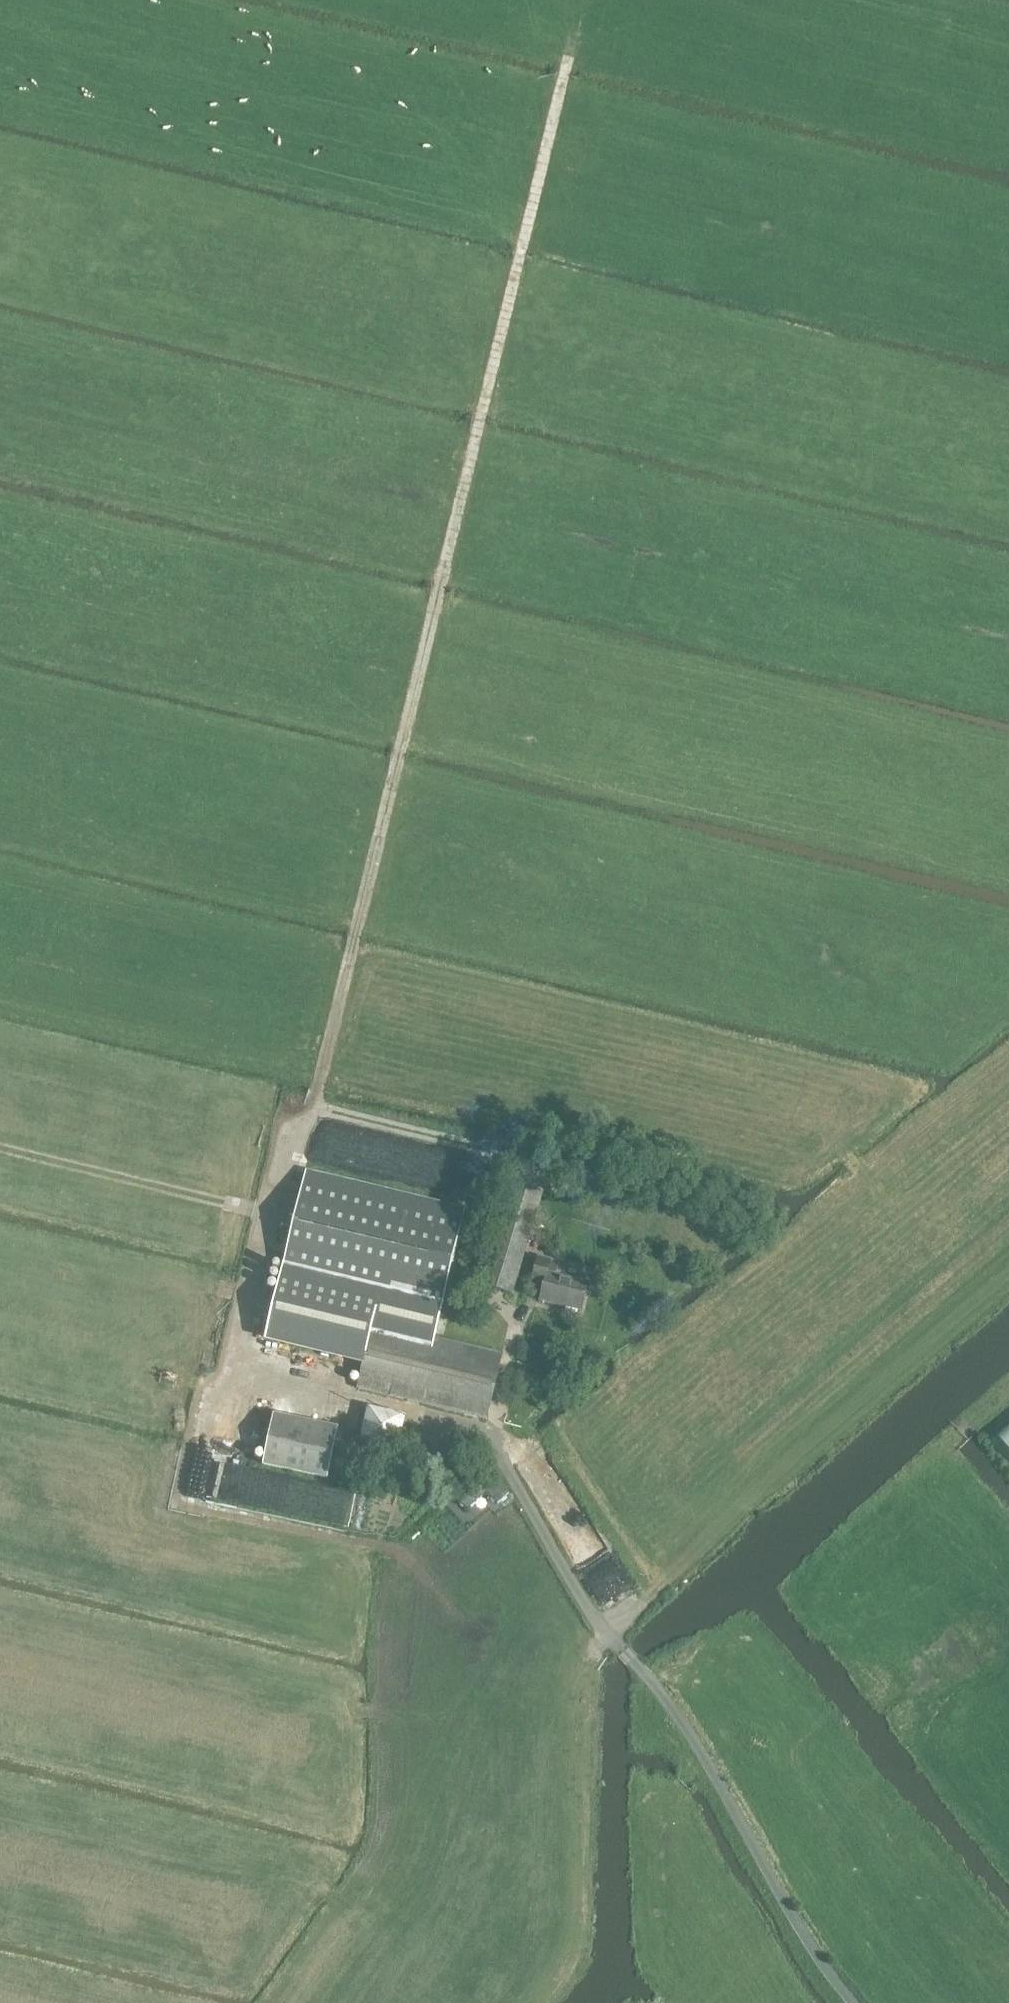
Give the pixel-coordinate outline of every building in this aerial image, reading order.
[(483,1288),(505,1294),(516,1296),(547,1171),(514,1163),(483,1288)] [(280,1279),(266,1337),(365,1361),(374,1324),(435,1339),(441,1311),(465,1214),(305,1175),(304,1181),(291,1233),(289,1243),(282,1273),(280,1279)] [(559,1263),(551,1262),(552,1261),(538,1258),(532,1285),(544,1288),(540,1302),(581,1311),(588,1284),(556,1276),(559,1263)] [(487,1420),(503,1355),(435,1339),(374,1324),(365,1361),(358,1389),(487,1420)] [(275,1417),(265,1465),(328,1478),(337,1430),(275,1417)] [(991,1435),(1008,1455),(1008,1419),(991,1435)] [(509,1494),(488,1471),(458,1498),(468,1509),(487,1492),(498,1504),(509,1494)]
